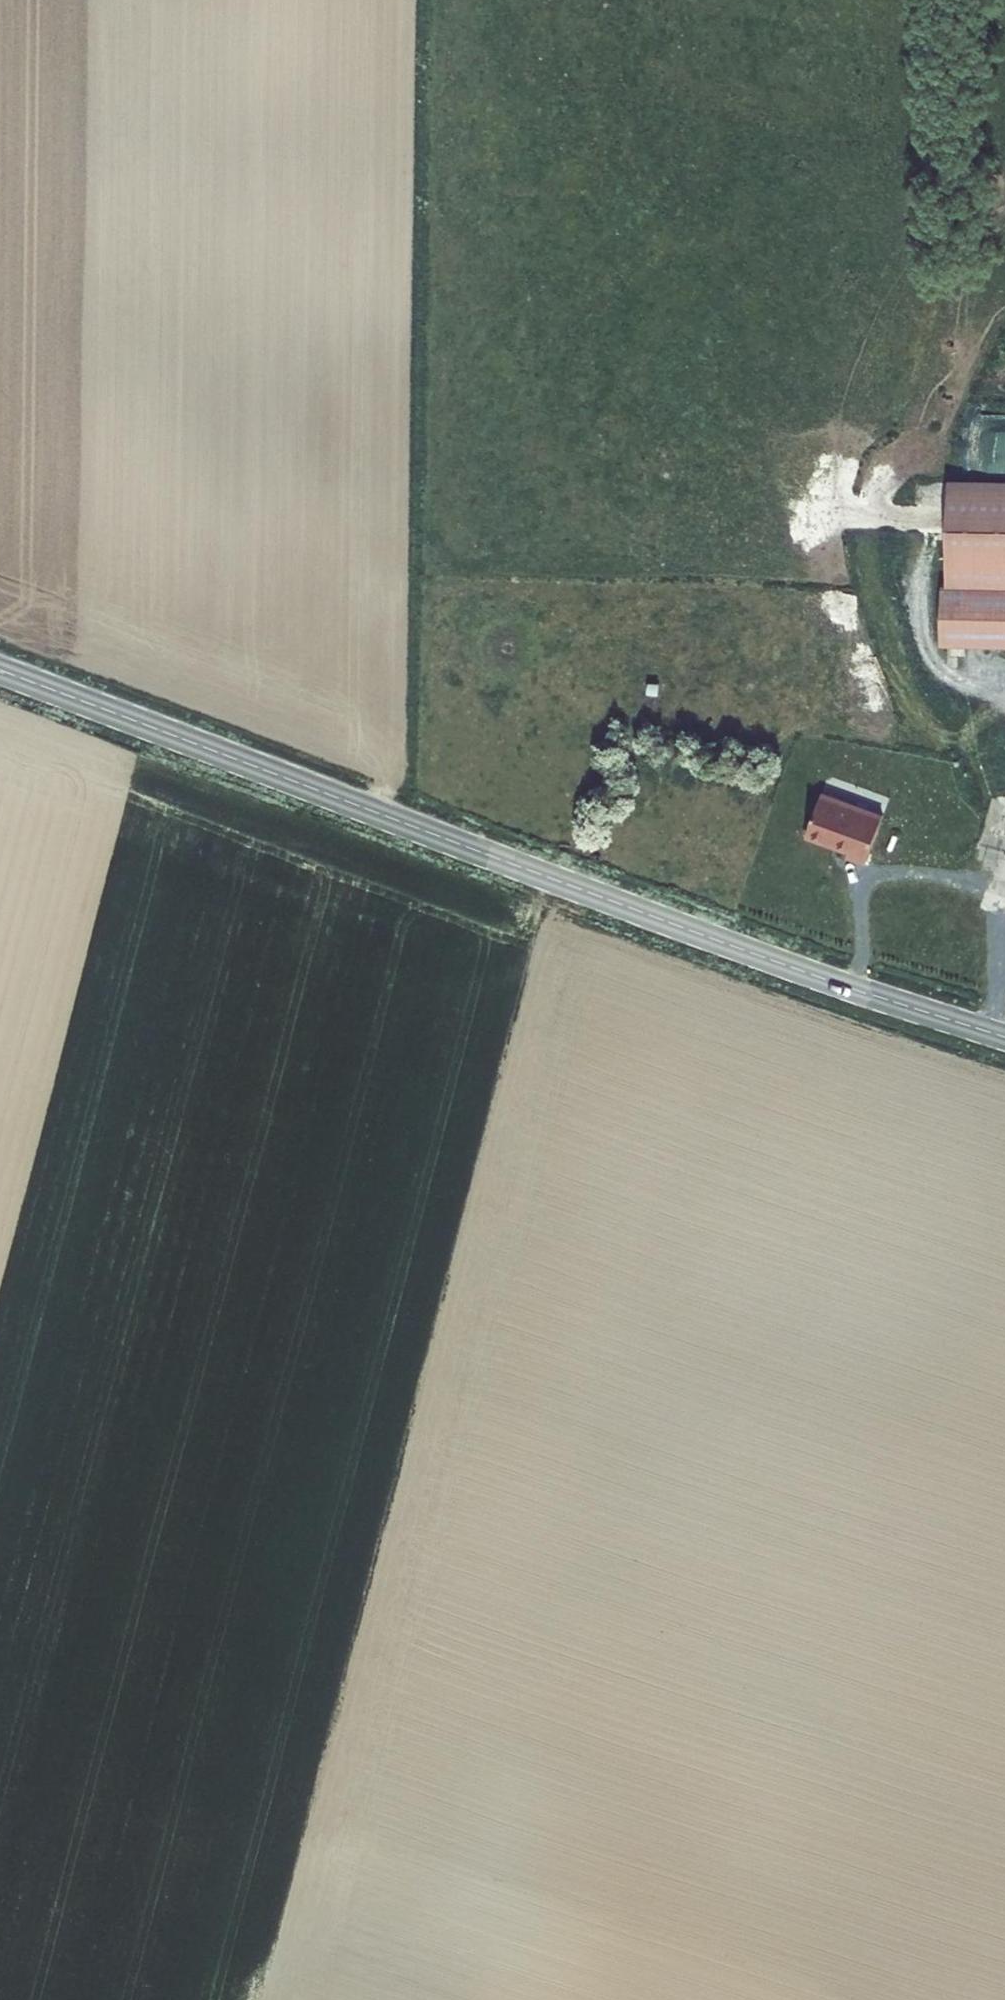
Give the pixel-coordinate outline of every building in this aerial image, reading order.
[(837,785),(823,827),(866,841),(864,846),(883,853),(899,805),(837,785)]
